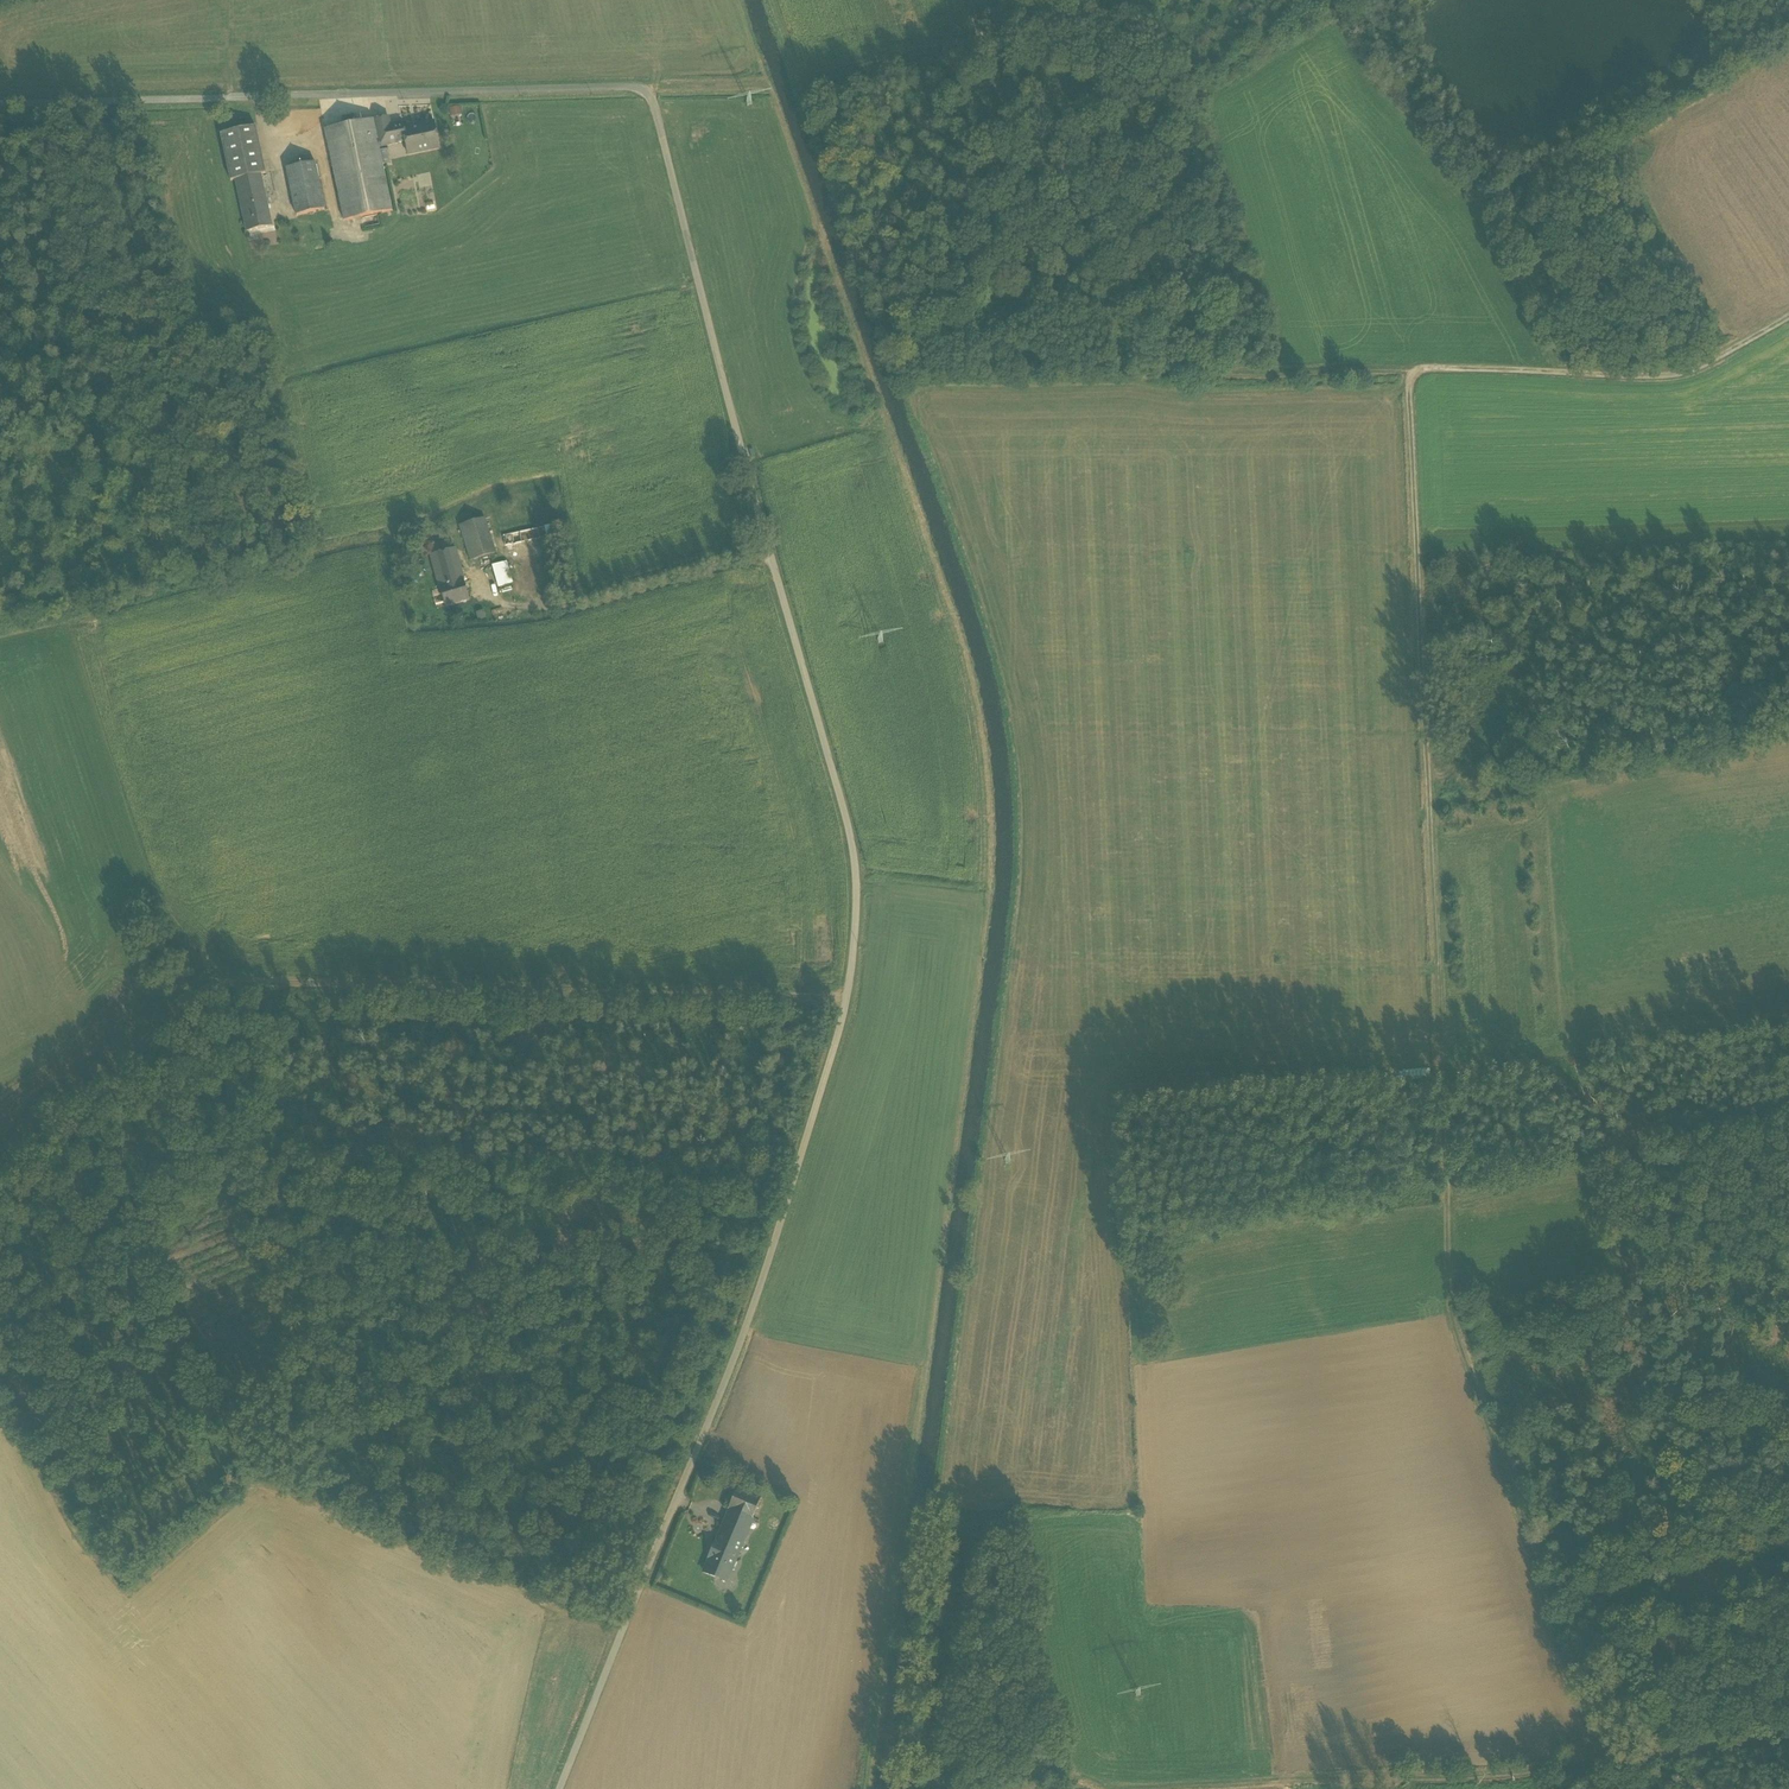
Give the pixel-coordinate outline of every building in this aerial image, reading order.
[(450,115),(462,115),(462,107),(451,106),(450,115)] [(374,120),(377,135),(392,132),(391,126),(389,117),(374,120)] [(326,130),(346,223),(393,214),(384,169),(381,154),(379,148),(377,135),(374,120),(326,130)] [(377,135),(379,148),(405,143),(407,149),(416,147),(417,153),(440,149),(434,123),(413,127),(412,125),(403,127),(403,123),(391,126),(392,132),(377,135)] [(235,180),(244,221),(269,216),(260,175),(265,174),(255,127),(225,134),(220,135),(230,181),(235,180)] [(389,152),(381,154),(384,169),(392,168),(389,152)] [(316,163),(286,169),(296,215),(324,210),(316,163)] [(272,226),(269,216),(244,221),(246,232),(272,226)] [(484,519),(459,526),(470,561),(495,553),(484,519)] [(547,540),(556,539),(553,525),(503,536),(503,538),(505,546),(547,538),(547,540)] [(446,583),(463,578),(458,560),(456,561),(451,542),(429,547),(431,555),(430,555),(437,579),(444,577),(446,583)] [(498,587),(512,583),(508,568),(505,569),(503,563),(492,567),(498,587)] [(437,579),(445,607),(469,600),(463,578),(446,583),(444,577),(437,579)] [(727,1509),(730,1511),(752,1520),(760,1499),(736,1489),(727,1509)] [(726,1581),(752,1520),(730,1511),(704,1572),(726,1581)]
